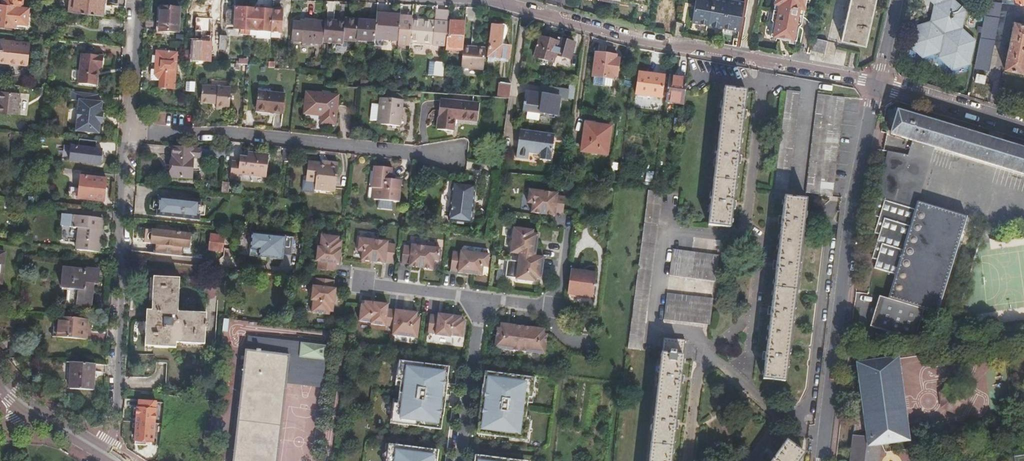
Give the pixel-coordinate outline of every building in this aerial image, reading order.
[(102,16),(104,0),(74,0),(73,12),(102,16)] [(697,22),(700,0),(695,0),(692,21),(697,22)] [(697,22),(739,30),(744,1),(738,0),(700,0),(697,22)] [(799,49),(807,9),(808,0),(772,0),(764,42),(799,49)] [(866,46),(876,0),(851,0),(842,41),(866,46)] [(952,69),(970,64),(974,41),(963,30),(967,9),(956,0),(930,0),(935,4),(931,22),(913,27),(909,44),(924,57),(940,52),(939,58),(952,69)] [(1000,12),(1002,3),(987,0),(986,9),(1000,12)] [(18,15),(19,6),(0,4),(0,13),(18,15)] [(226,34),(284,39),(287,8),(227,5),(226,34)] [(160,31),(179,32),(181,8),(162,7),(160,31)] [(412,20),(411,42),(410,43),(446,46),(448,23),(446,23),(447,10),(436,9),(435,22),(412,20)] [(988,71),(1000,12),(986,9),(974,68),(988,71)] [(0,13),(0,26),(16,28),(17,20),(18,15),(0,13)] [(377,13),(376,21),(374,39),(398,41),(400,15),(377,13)] [(412,15),(400,15),(398,41),(411,42),(412,20),(412,15)] [(325,20),(325,22),(323,41),(344,43),(344,40),(357,41),(358,20),(345,18),(345,22),(325,20)] [(304,23),(298,23),(297,42),(302,42),(323,44),(323,41),(325,22),(305,20),(304,23)] [(376,21),(358,20),(357,41),(374,42),(374,39),(376,21)] [(465,22),(448,21),(448,23),(446,46),(446,49),(463,50),(463,47),(465,22)] [(1022,73),(1023,64),(1023,24),(1014,22),(1004,69),(1022,73)] [(488,57),(509,59),(510,47),(501,46),(503,27),(492,26),(488,57)] [(568,66),(574,43),(559,39),(558,42),(540,37),(535,57),(568,66)] [(28,66),(31,44),(5,41),(3,50),(0,50),(0,62),(28,66)] [(194,60),(194,61),(197,61),(211,62),(212,44),(195,42),(194,60)] [(463,50),(462,68),(483,70),(485,49),(463,47),(463,50)] [(159,79),(176,80),(178,53),(160,52),(159,79)] [(616,56),(596,53),(593,77),(594,77),(593,85),(605,86),(605,83),(612,84),(613,79),(613,76),(618,77),(620,59),(616,58),(616,56)] [(79,84),(97,86),(99,68),(102,68),(104,56),(82,54),(79,84)] [(436,64),(435,78),(443,79),(445,65),(436,64)] [(636,94),(661,97),(664,76),(639,73),(636,94)] [(975,82),(984,84),(985,76),(976,74),(975,82)] [(687,79),(669,77),(666,102),(684,104),(687,79)] [(567,96),(568,88),(546,84),(545,92),(526,89),(523,108),(557,113),(560,94),(567,96)] [(215,109),(229,110),(230,88),(204,86),(203,104),(216,104),(215,109)] [(708,226),(730,228),(732,209),(736,210),(737,202),(733,202),(738,163),(741,164),(742,156),(738,156),(743,118),(747,119),(747,111),(744,111),(746,92),(725,89),(708,226)] [(17,116),(20,94),(0,91),(0,114),(17,116)] [(98,102),(99,94),(74,91),(73,100),(81,101),(78,131),(101,134),(102,124),(103,124),(105,113),(103,113),(104,103),(98,102)] [(256,111),(283,114),(285,94),(258,91),(256,111)] [(774,189),(788,191),(801,93),(787,91),(774,189)] [(322,123),(334,125),(337,96),(307,92),(304,114),(322,115),(322,123)] [(805,193),(832,197),(845,99),(818,95),(805,193)] [(377,124),(400,126),(403,99),(380,97),(377,124)] [(436,130),(452,132),(454,119),(476,122),(478,104),(439,100),(436,130)] [(935,147),(1023,174),(1023,150),(898,112),(891,134),(912,141),(935,147)] [(581,152),(607,155),(611,128),(585,124),(581,152)] [(41,133),(41,126),(29,125),(29,132),(41,133)] [(538,160),(550,162),(554,135),(521,130),(516,159),(527,161),(528,154),(539,155),(538,160)] [(96,148),(97,141),(80,139),(79,147),(72,146),(70,161),(101,164),(102,161),(104,159),(104,155),(102,152),(103,149),(96,148)] [(912,141),(908,156),(931,161),(935,147),(912,141)] [(217,157),(218,150),(174,146),(172,177),(193,179),(193,172),(197,172),(198,170),(193,169),(195,158),(211,156),(217,157)] [(894,203),(906,161),(908,156),(887,151),(878,198),(894,203)] [(230,178),(238,179),(238,175),(266,178),(268,156),(247,154),(246,158),(240,157),(239,163),(232,163),(230,178)] [(925,165),(906,161),(894,203),(878,198),(873,215),(878,217),(873,233),(879,235),(872,258),(877,260),(875,268),(896,275),(888,299),(880,296),(871,326),(915,340),(924,310),(937,315),(968,218),(919,202),(916,195),(925,165)] [(314,190),(335,192),(338,164),(327,163),(327,165),(308,163),(306,182),(315,183),(314,190)] [(371,188),(372,188),(375,188),(374,199),(399,202),(402,181),(391,180),(393,168),(374,166),(371,188)] [(79,199),(105,201),(107,179),(81,176),(79,199)] [(453,184),(448,220),(470,223),(475,186),(453,184)] [(558,194),(530,190),(528,203),(533,204),(531,213),(555,216),(555,212),(563,213),(565,197),(558,196),(558,194)] [(647,203),(660,205),(661,192),(649,191),(647,203)] [(764,380),(786,382),(806,201),(785,198),(783,217),(780,217),(779,222),(779,224),(782,225),(777,262),(775,262),(774,268),(774,269),(776,269),(772,308),(769,308),(769,313),(768,315),(771,315),(767,353),(764,352),(764,357),(763,360),(766,360),(764,380)] [(628,349),(641,350),(660,206),(647,205),(628,349)] [(78,250),(100,252),(102,219),(71,216),(70,228),(79,229),(78,250)] [(158,244),(176,246),(177,230),(159,228),(158,244)] [(514,228),(511,253),(519,254),(530,256),(535,256),(538,234),(533,234),(534,231),(514,228)] [(317,270),(336,272),(337,264),(339,264),(342,241),(339,241),(339,238),(322,235),(320,247),(318,247),(316,262),(318,262),(317,270)] [(209,250),(223,252),(225,239),(211,237),(209,250)] [(388,242),(360,238),(358,251),(363,252),(361,261),(385,264),(386,262),(393,263),(396,245),(388,244),(388,242)] [(182,247),(176,246),(158,244),(157,257),(180,259),(182,247)] [(440,249),(423,246),(412,245),(412,247),(404,246),(401,264),(409,265),(409,267),(419,268),(433,270),(434,261),(438,261),(439,261),(440,249)] [(669,276),(715,282),(719,256),(673,250),(669,276)] [(453,252),(450,270),(458,271),(458,273),(482,276),(483,267),(488,267),(489,255),(461,251),(461,253),(453,252)] [(541,280),(544,257),(535,256),(530,256),(519,254),(516,280),(536,282),(536,279),(541,280)] [(66,307),(93,309),(96,271),(65,269),(63,289),(68,290),(66,307)] [(604,275),(570,270),(567,294),(601,298),(604,275)] [(144,346),(175,348),(176,343),(204,345),(205,329),(208,329),(208,324),(205,324),(206,314),(177,312),(179,279),(154,277),(152,311),(146,311),(144,346)] [(334,288),(335,281),(316,278),(315,286),(313,286),(311,301),(313,301),(312,313),(329,315),(330,312),(333,312),(336,289),(334,288)] [(664,320),(710,326),(713,300),(667,294),(664,320)] [(393,327),(392,335),(417,338),(420,318),(417,318),(417,313),(388,309),(388,305),(365,302),(365,305),(361,305),(359,321),(371,323),(371,324),(393,327)] [(438,316),(430,315),(428,333),(436,334),(436,336),(450,337),(450,336),(462,337),(464,321),(461,320),(462,317),(438,314),(438,316)] [(88,340),(89,320),(61,317),(60,326),(59,338),(88,340)] [(545,329),(501,324),(500,329),(497,328),(495,348),(545,354),(547,335),(544,334),(545,329)] [(286,383),(322,387),(325,360),(327,360),(329,346),(304,343),(249,337),(247,351),(245,351),(233,460),(278,460),(286,383)] [(663,337),(649,460),(671,460),(675,428),(678,428),(678,426),(679,421),(676,421),(680,384),(683,384),(684,381),(684,376),(681,376),(685,340),(663,337)] [(878,445),(908,441),(897,359),(857,364),(859,385),(852,447),(853,447),(851,460),(876,460),(878,445)] [(401,365),(416,368),(417,364),(398,361),(395,386),(402,386),(402,380),(399,380),(401,365)] [(95,363),(72,362),(71,388),(93,389),(95,363)] [(439,410),(443,410),(446,387),(442,387),(444,371),(428,369),(428,371),(416,369),(416,368),(401,365),(399,380),(402,380),(402,386),(400,400),(399,406),(396,406),(394,420),(409,422),(409,420),(421,421),(421,424),(437,426),(439,410)] [(442,387),(446,387),(448,368),(428,365),(428,369),(444,371),(442,387)] [(486,373),(483,392),(487,392),(489,377),(505,379),(506,375),(486,373)] [(487,392),(483,392),(482,403),(480,415),(484,416),(482,431),(498,433),(498,431),(510,433),(510,435),(525,437),(527,423),(523,422),(524,416),(526,402),(527,396),(530,396),(532,382),(517,380),(517,382),(505,381),(505,379),(489,377),(487,392)] [(517,377),(517,380),(532,382),(530,396),(527,396),(526,402),(532,403),(535,379),(517,377)] [(409,426),(409,422),(394,420),(396,406),(399,406),(400,400),(394,399),(390,423),(409,426)] [(136,441),(153,442),(155,410),(156,401),(139,400),(138,409),(137,409),(135,440),(136,441)] [(440,430),(443,410),(439,410),(437,426),(421,424),(420,427),(440,430)] [(484,416),(480,415),(478,434),(498,437),(498,433),(482,431),(484,416)] [(525,437),(510,435),(509,438),(527,441),(531,417),(524,416),(523,422),(527,423),(525,437)] [(804,454),(787,441),(778,453),(775,452),(770,458),(773,460),(772,460),(799,460),(804,454)] [(391,449),(406,451),(406,447),(388,445),(386,460),(389,460),(391,449)] [(434,455),(417,453),(417,454),(405,453),(406,451),(391,449),(389,460),(433,460),(434,455)] [(417,453),(434,455),(433,460),(437,460),(438,451),(418,449),(417,453)]
